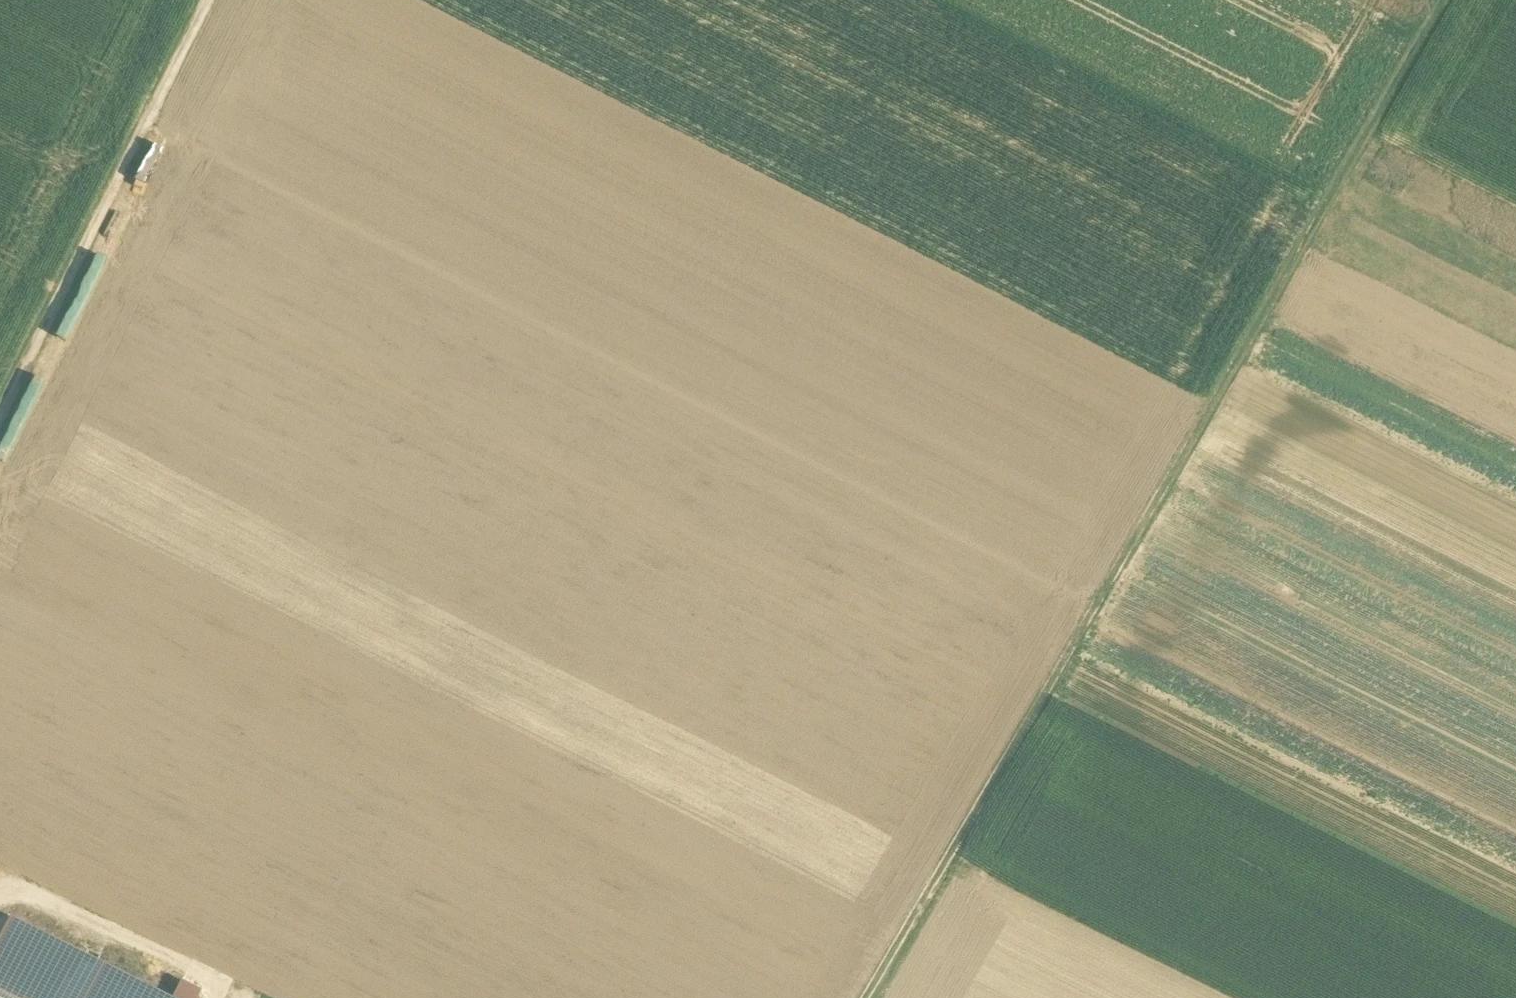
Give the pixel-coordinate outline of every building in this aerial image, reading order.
[(10,919),(0,939),(0,997),(168,997),(10,919)] [(170,997),(195,997),(199,989),(176,980),(170,997)]
